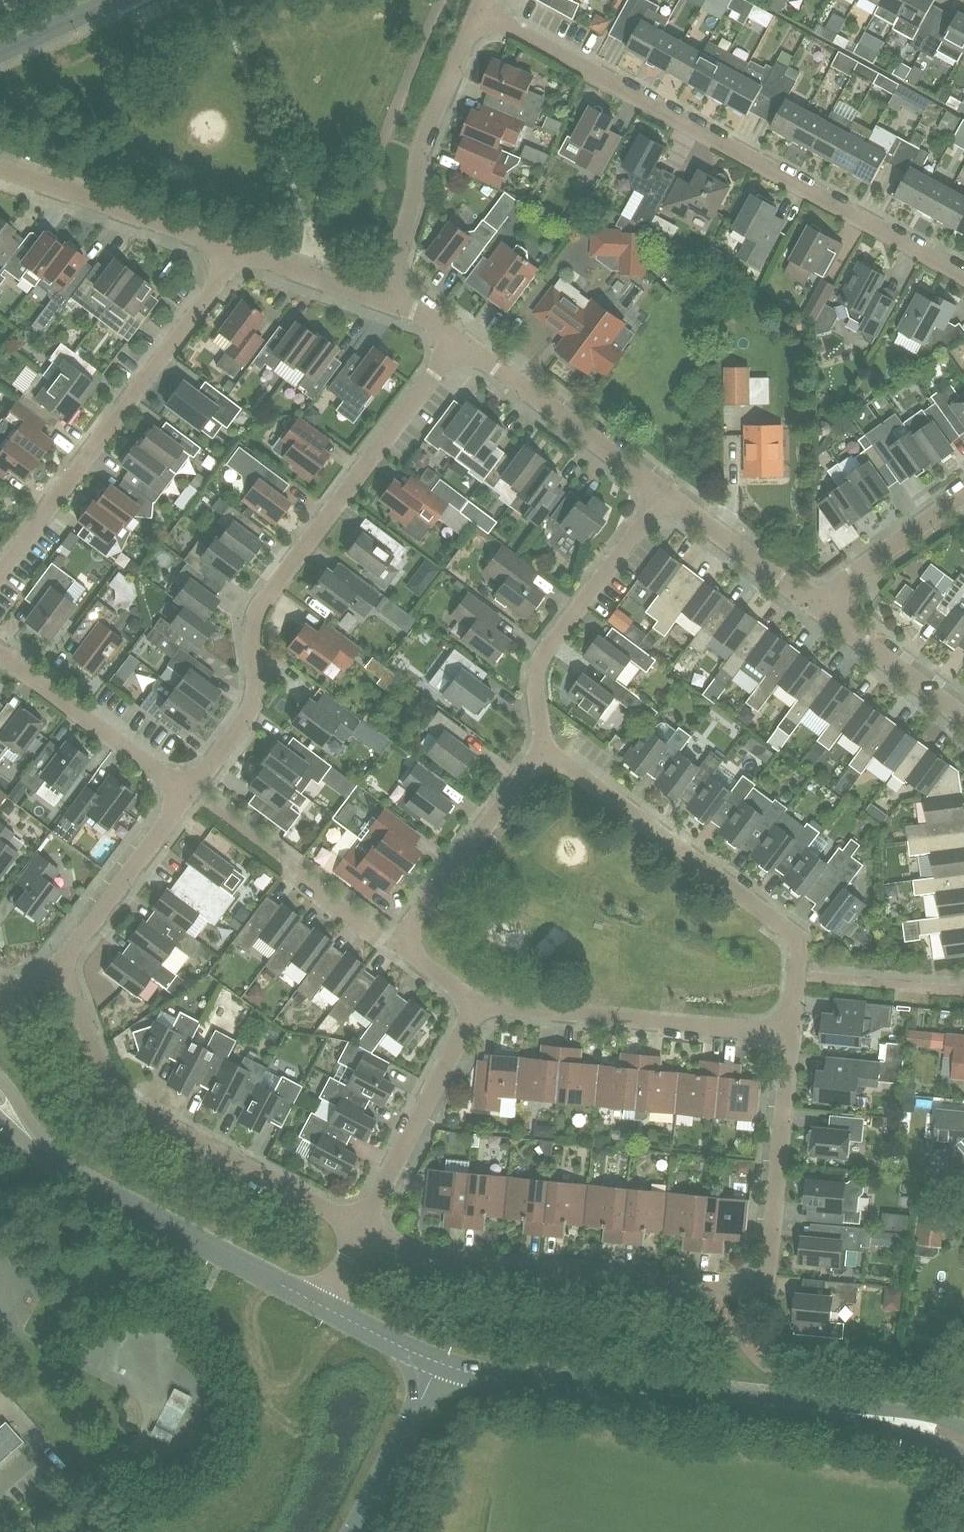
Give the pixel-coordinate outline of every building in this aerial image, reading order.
[(549,6),(573,19),(580,3),(572,0),(552,0),(549,6)] [(663,31),(669,19),(656,12),(659,6),(649,0),(628,0),(620,15),(639,25),(626,48),(647,59),(663,31)] [(751,13),(755,5),(746,0),(743,0),(739,7),(751,13)] [(786,4),(779,0),(773,0),(769,7),(781,13),(786,4)] [(908,0),(882,0),(879,5),(878,5),(874,13),(894,24),(898,16),(899,16),(908,0)] [(923,21),(935,0),(908,0),(899,16),(898,16),(894,24),(891,29),(913,40),(910,45),(922,52),(935,28),(923,21)] [(755,5),(751,13),(748,17),(767,27),(774,15),(755,5)] [(963,51),(963,14),(959,11),(952,24),(940,17),(935,28),(922,52),(933,58),(938,50),(958,62),(963,51)] [(833,42),(838,34),(826,28),(822,36),(833,42)] [(683,42),(663,31),(647,59),(667,70),(683,42)] [(849,40),(838,34),(833,42),(844,48),(849,40)] [(687,81),(702,53),(683,42),(667,70),(687,81)] [(707,92),(728,53),(709,42),(703,53),(702,53),(687,81),(707,92)] [(878,56),(858,45),(854,53),(874,64),(878,56)] [(850,57),(839,51),(835,59),(846,65),(850,57)] [(727,103),(743,75),(749,64),(728,53),(707,92),(727,103)] [(502,111),(503,111),(526,121),(532,123),(542,99),(527,92),(533,76),(494,60),(483,87),(508,98),(502,111)] [(760,91),(772,98),(789,67),(777,61),(773,68),(766,64),(764,67),(751,60),(749,64),(743,75),(727,103),(748,114),(760,91)] [(855,69),(875,80),(879,73),(859,62),(855,69)] [(791,138),(807,110),(787,99),(797,81),(801,74),(789,67),(772,98),(783,104),(771,127),(791,138)] [(890,79),(879,73),(875,80),(886,87),(890,79)] [(946,104),(958,110),(962,102),(951,96),(946,104)] [(516,143),(526,121),(503,111),(502,111),(484,103),(480,114),(473,111),(463,134),(467,136),(467,135),(498,148),(503,137),(516,143)] [(614,119),(603,113),(603,110),(602,107),(599,105),(596,106),(594,108),(591,106),(573,139),(585,146),(577,161),(600,174),(612,152),(600,145),(614,119)] [(811,149),(827,121),(826,120),(807,110),(791,138),(811,149)] [(831,160),(847,132),(853,121),(832,110),(826,120),(827,121),(811,149),(831,160)] [(951,135),(961,117),(947,110),(938,127),(951,135)] [(559,134),(563,123),(547,117),(543,128),(559,134)] [(896,166),(909,142),(877,125),(867,143),(851,171),(872,183),(884,160),(896,166)] [(851,171),(867,143),(847,132),(831,160),(851,171)] [(631,182),(633,188),(648,196),(646,200),(649,202),(637,223),(648,229),(667,194),(654,187),(660,174),(656,172),(655,167),(665,147),(641,133),(623,165),(636,172),(631,182)] [(502,149),(498,148),(467,135),(467,136),(458,158),(465,160),(460,171),(479,179),(500,188),(509,166),(511,167),(518,163),(521,157),(502,149)] [(915,206),(931,178),(919,171),(929,153),(909,142),(896,166),(907,173),(895,195),(915,206)] [(712,220),(732,183),(727,181),(728,179),(727,177),(726,175),(724,173),(722,173),(720,173),(718,174),(717,175),(702,167),(692,185),(680,178),(665,206),(682,215),(687,207),(712,220)] [(935,217),(951,189),(931,178),(915,206),(935,217)] [(963,213),(963,196),(951,189),(935,217),(956,228),(963,213)] [(450,221),(427,252),(448,268),(459,254),(473,265),(499,230),(519,202),(504,191),(484,219),(475,230),(464,232),(450,221)] [(760,267),(781,229),(769,222),(777,208),(753,195),(735,228),(750,236),(739,256),(760,267)] [(956,228),(963,233),(963,213),(956,228)] [(659,235),(667,221),(655,215),(648,229),(659,235)] [(13,230),(10,228),(13,225),(2,217),(0,219),(0,247),(13,230)] [(810,226),(792,259),(825,277),(843,244),(821,232),(823,229),(812,223),(811,226),(810,226)] [(36,283),(64,247),(63,246),(44,232),(28,254),(18,247),(3,267),(19,280),(22,277),(35,286),(37,284),(36,283)] [(646,274),(648,234),(622,233),(593,232),(592,253),(597,254),(597,257),(613,268),(620,268),(620,273),(646,274)] [(493,294),(500,299),(497,303),(508,312),(540,269),(530,261),(528,250),(519,243),(514,249),(504,241),(486,265),(480,261),(467,278),(490,296),(489,297),(490,298),(493,294)] [(69,280),(85,258),(66,243),(63,246),(64,247),(36,283),(37,284),(48,292),(49,296),(53,300),(63,307),(71,297),(78,287),(69,280)] [(9,257),(0,250),(0,269),(9,257)] [(103,314),(113,300),(134,273),(114,258),(95,284),(86,277),(78,287),(71,297),(81,304),(84,300),(103,314)] [(872,344),(891,308),(877,301),(875,295),(885,276),(860,262),(839,301),(847,305),(850,317),(862,323),(861,327),(864,340),(872,344)] [(137,309),(153,287),(134,273),(113,300),(103,314),(121,328),(118,332),(128,340),(146,316),(137,309)] [(562,277),(554,287),(534,314),(566,338),(558,349),(589,372),(594,365),(607,374),(623,353),(610,343),(624,324),(593,301),(591,304),(578,295),(581,291),(562,277)] [(639,284),(621,300),(630,310),(647,294),(639,284)] [(944,328),(956,306),(942,298),(939,305),(918,293),(898,329),(922,342),(916,353),(924,364),(948,346),(941,336),(947,332),(944,328)] [(53,300),(46,310),(55,317),(63,307),(53,300)] [(226,351),(216,364),(233,377),(243,364),(258,345),(248,337),(264,316),(243,300),(220,331),(233,341),(226,351)] [(812,300),(804,314),(816,321),(817,319),(824,306),(812,300)] [(831,331),(838,317),(836,311),(825,305),(824,306),(817,319),(818,335),(831,331)] [(810,331),(811,319),(796,319),(796,331),(810,331)] [(268,340),(251,362),(261,369),(265,363),(273,369),(285,378),(295,364),(316,336),(315,336),(296,321),(277,346),(268,340)] [(36,340),(37,331),(24,330),(24,340),(36,340)] [(295,364),(285,378),(296,386),(298,384),(306,390),(304,393),(313,399),(330,377),(321,370),(338,349),(317,333),(315,336),(316,336),(295,364)] [(61,342),(49,359),(53,361),(43,374),(81,402),(96,383),(75,368),(83,358),(61,342)] [(357,415),(395,363),(374,347),(352,376),(342,368),(327,388),(349,405),(347,408),(357,415)] [(746,403),(745,367),(721,367),(722,403),(746,403)] [(67,422),(81,402),(43,374),(39,372),(31,383),(18,400),(40,416),(47,406),(67,422)] [(229,393),(235,385),(228,379),(222,387),(229,393)] [(242,408),(223,393),(214,404),(183,381),(179,386),(176,384),(173,385),(171,386),(170,389),(171,392),(172,394),(166,403),(200,428),(210,415),(227,427),(242,408)] [(961,399),(950,383),(931,396),(936,402),(948,419),(957,412),(963,421),(963,397),(961,399)] [(53,441),(32,426),(40,416),(18,400),(0,423),(0,431),(38,460),(53,441)] [(455,458),(486,416),(467,402),(456,416),(446,408),(424,438),(438,449),(440,447),(455,458)] [(953,451),(939,431),(950,423),(948,419),(936,402),(924,411),(923,409),(904,422),(911,432),(931,462),(933,465),(953,451)] [(314,423),(321,415),(311,407),(304,416),(314,423)] [(494,444),(505,430),(486,416),(455,458),(469,469),(468,471),(482,481),(483,480),(504,452),(494,444)] [(283,425),(289,430),(284,437),(280,438),(276,444),(275,448),(277,452),(280,454),(284,455),(296,463),(293,466),(309,478),(328,454),(317,446),(325,435),(301,417),(289,417),(283,425)] [(153,426),(139,445),(164,465),(167,468),(168,467),(176,473),(190,454),(193,457),(201,447),(182,432),(174,442),(153,426)] [(747,475),(783,474),(782,426),(746,427),(747,475)] [(38,460),(0,431),(0,461),(24,479),(38,460)] [(931,462),(911,432),(899,440),(892,431),(873,445),(886,464),(898,456),(912,476),(931,462)] [(890,491),(876,472),(886,464),(873,445),(866,435),(859,439),(866,449),(855,458),(852,454),(839,464),(850,480),(851,480),(869,506),(870,506),(890,491)] [(139,445),(136,443),(121,462),(142,478),(135,488),(139,491),(153,501),(154,502),(168,484),(176,473),(168,467),(167,468),(164,465),(139,445)] [(281,495),(289,483),(239,445),(226,462),(241,473),(244,496),(242,499),(250,505),(243,514),(249,518),(256,509),(275,524),(291,502),(281,495)] [(509,505),(541,462),(542,463),(544,459),(524,445),(514,459),(504,452),(483,480),(502,494),(500,497),(509,505)] [(560,477),(542,463),(541,462),(509,505),(538,526),(555,504),(545,497),(560,477)] [(427,467),(418,480),(428,487),(431,489),(438,479),(440,477),(427,467)] [(199,491),(207,480),(199,474),(191,485),(199,491)] [(393,479),(380,498),(393,507),(390,511),(405,522),(401,527),(412,535),(423,520),(430,525),(448,502),(431,489),(428,487),(418,480),(411,475),(402,486),(393,479)] [(438,479),(431,489),(448,502),(459,511),(467,500),(438,479)] [(851,480),(850,480),(831,494),(830,492),(820,499),(820,536),(825,543),(838,534),(839,527),(849,520),(852,524),(872,509),(870,506),(869,506),(851,480)] [(152,517),(153,501),(139,491),(132,500),(110,484),(108,487),(99,491),(98,500),(96,503),(121,522),(121,523),(124,525),(132,515),(152,517)] [(184,513),(198,492),(189,486),(175,507),(184,513)] [(600,518),(608,508),(592,496),(587,502),(570,489),(550,516),(583,541),(593,528),(596,531),(604,520),(600,518)] [(114,532),(121,523),(121,522),(96,503),(93,500),(91,503),(81,507),(80,517),(78,520),(84,524),(77,534),(107,556),(122,550),(114,532)] [(261,542),(242,528),(249,518),(243,514),(230,504),(217,521),(227,528),(218,539),(218,540),(244,559),(243,560),(246,562),(261,542)] [(386,562),(400,543),(378,527),(370,538),(357,528),(348,539),(353,543),(347,552),(366,566),(364,569),(365,573),(382,586),(386,585),(395,573),(395,568),(386,562)] [(70,550),(80,537),(70,530),(61,543),(70,550)] [(244,559),(218,540),(218,539),(215,537),(208,547),(198,540),(184,559),(187,562),(203,574),(210,564),(229,578),(243,560),(244,559)] [(495,593),(497,594),(494,598),(505,607),(508,603),(526,616),(542,594),(519,576),(526,566),(501,547),(487,566),(496,573),(494,576),(503,583),(495,593)] [(658,621),(694,573),(694,572),(690,576),(680,568),(683,564),(662,548),(639,578),(660,594),(646,612),(658,621)] [(439,569),(427,560),(412,580),(424,589),(439,569)] [(48,591),(26,621),(49,638),(75,604),(87,588),(76,580),(52,562),(36,582),(48,591)] [(134,575),(139,567),(133,562),(130,563),(125,569),(134,575)] [(218,600),(199,586),(206,576),(203,574),(187,562),(172,581),(182,588),(175,598),(184,605),(185,605),(204,619),(218,600)] [(364,614),(381,592),(356,573),(347,585),(326,569),(310,590),(340,613),(348,602),(364,614)] [(117,590),(126,578),(118,572),(110,584),(117,590)] [(963,597),(963,573),(962,572),(944,596),(924,581),(916,592),(906,584),(894,600),(904,608),(903,609),(923,625),(936,608),(947,617),(948,617),(963,597)] [(704,627),(723,601),(727,597),(705,581),(702,585),(691,577),(695,573),(694,573),(658,621),(653,627),(665,636),(684,612),(703,626),(704,627)] [(492,662),(508,639),(493,627),(500,617),(468,592),(452,614),(470,627),(461,639),(492,662)] [(416,619),(385,596),(376,608),(407,631),(416,619)] [(963,597),(948,617),(947,617),(935,633),(955,649),(963,638),(963,597)] [(110,657),(123,640),(107,628),(117,614),(98,600),(78,626),(89,635),(73,656),(93,672),(106,655),(110,657)] [(735,651),(755,625),(758,621),(737,605),(734,609),(723,601),(704,627),(703,626),(690,644),(702,654),(716,636),(735,651)] [(199,646),(214,626),(204,619),(185,605),(184,605),(170,624),(161,617),(153,627),(162,633),(172,641),(180,631),(199,646)] [(343,669),(359,647),(341,634),(334,644),(306,623),(288,647),(320,672),(330,659),(343,669)] [(647,636),(633,625),(625,636),(639,646),(647,636)] [(761,684),(787,649),(790,645),(769,629),(766,633),(755,625),(735,651),(715,677),(727,687),(741,669),(760,683),(761,684)] [(153,627),(146,637),(154,644),(162,633),(153,627)] [(617,679),(631,660),(647,672),(657,659),(639,646),(625,636),(624,635),(615,646),(600,635),(584,656),(612,677),(613,677),(616,680),(617,679)] [(650,650),(657,641),(650,636),(643,645),(650,650)] [(205,710),(220,690),(191,668),(198,660),(180,646),(167,664),(183,676),(174,687),(205,710)] [(484,706),(494,693),(481,683),(488,673),(454,647),(439,667),(454,678),(442,693),(459,706),(462,703),(474,712),(481,703),(484,706)] [(799,699),(819,673),(822,669),(801,653),(798,657),(787,649),(761,684),(760,683),(746,702),(759,712),(779,684),(799,699)] [(600,718),(615,698),(631,710),(641,697),(617,679),(616,680),(613,677),(612,677),(604,688),(584,673),(568,694),(600,718)] [(831,723),(851,697),(854,693),(833,677),(830,681),(819,673),(799,699),(786,716),(798,726),(811,708),(831,723)] [(119,690),(125,682),(115,674),(109,683),(119,690)] [(190,730),(205,710),(174,687),(172,690),(157,678),(152,685),(152,689),(139,706),(162,723),(168,714),(190,730)] [(863,747),(883,721),(886,717),(865,701),(862,705),(851,697),(831,723),(818,740),(830,750),(843,732),(863,747)] [(344,739),(358,720),(338,705),(331,716),(309,699),(292,721),(322,744),(332,730),(344,739)] [(43,723),(21,707),(7,726),(0,720),(0,759),(10,746),(20,753),(43,723)] [(457,774),(473,753),(454,739),(462,728),(438,709),(424,728),(437,738),(427,752),(457,774)] [(752,719),(752,714),(746,709),(739,718),(748,725),(752,719)] [(680,752),(692,736),(680,727),(677,730),(667,723),(663,721),(658,724),(652,731),(647,727),(623,759),(645,775),(660,756),(670,763),(671,764),(680,752)] [(895,771),(915,745),(918,741),(897,725),(894,729),(883,721),(863,747),(849,764),(862,774),(875,756),(895,771)] [(742,736),(739,724),(731,726),(734,738),(742,736)] [(626,742),(617,734),(609,744),(619,751),(626,742)] [(751,751),(757,742),(751,737),(744,747),(751,751)] [(64,793),(90,759),(81,752),(82,748),(74,742),(69,743),(66,741),(51,762),(39,753),(19,781),(27,787),(35,793),(45,779),(64,793)] [(318,783),(331,765),(306,746),(297,757),(277,741),(261,763),(264,765),(294,787),(295,787),(300,791),(310,777),(318,783)] [(817,761),(827,747),(819,741),(818,741),(808,754),(817,761)] [(962,793),(960,774),(957,775),(956,774),(948,768),(950,765),(929,749),(926,753),(915,745),(895,771),(892,774),(905,783),(907,780),(927,795),(928,797),(928,798),(962,793)] [(703,788),(712,776),(724,760),(712,751),(700,767),(680,752),(671,764),(670,763),(655,783),(677,799),(692,780),(702,787),(703,788)] [(409,788),(398,803),(420,820),(423,816),(438,827),(454,805),(431,787),(439,776),(419,761),(403,783),(409,788)] [(287,797),(294,787),(264,765),(249,785),(269,801),(261,812),(286,831),(300,813),(291,806),(294,802),(287,797)] [(128,807),(136,796),(123,786),(124,785),(111,774),(97,793),(86,785),(64,814),(81,827),(90,816),(107,829),(125,805),(128,807)] [(735,812),(753,787),(754,787),(756,784),(744,775),(732,791),(712,776),(703,788),(702,787),(687,807),(709,823),(724,804),(734,811),(735,812)] [(844,797),(852,787),(841,779),(834,789),(844,797)] [(19,781),(8,795),(16,801),(27,787),(19,781)] [(767,836),(785,811),(785,812),(788,808),(776,799),(773,802),(754,787),(753,787),(735,812),(734,811),(719,831),(741,847),(756,828),(766,835),(767,836)] [(960,820),(963,819),(963,807),(962,793),(928,798),(928,797),(925,797),(928,823),(906,826),(908,841),(963,833),(962,833),(960,820)] [(12,813),(16,807),(7,801),(1,809),(7,813),(12,813)] [(420,851),(399,835),(406,826),(384,809),(377,819),(372,815),(367,823),(365,821),(360,828),(362,829),(357,836),(361,839),(401,870),(404,872),(420,851)] [(799,860),(808,848),(820,832),(819,831),(822,826),(813,819),(809,824),(808,823),(805,827),(785,812),(785,811),(767,836),(766,835),(751,855),(773,871),(788,852),(798,859),(799,860)] [(884,826),(890,817),(881,811),(875,819),(884,826)] [(66,840),(74,830),(61,820),(53,830),(66,840)] [(17,853),(5,844),(13,833),(0,823),(0,876),(17,853)] [(962,834),(963,834),(963,833),(908,841),(910,855),(932,853),(935,877),(963,874),(963,846),(962,834)] [(401,870),(361,839),(357,836),(341,857),(343,858),(335,869),(357,886),(366,875),(386,890),(401,870)] [(219,885),(233,866),(201,842),(186,862),(194,867),(184,880),(225,911),(235,897),(219,885)] [(831,884),(852,856),(840,847),(828,863),(808,848),(799,860),(798,859),(783,879),(805,895),(820,876),(831,884)] [(38,920),(61,890),(50,882),(59,870),(39,854),(23,874),(33,882),(16,904),(38,920)] [(864,865),(852,856),(831,884),(821,897),(832,905),(821,920),(824,922),(822,924),(830,930),(832,928),(842,936),(845,932),(850,935),(858,924),(854,921),(866,904),(846,889),(864,865)] [(262,871),(256,883),(268,889),(274,877),(262,871)] [(935,877),(913,880),(915,895),(938,892),(941,916),(941,917),(963,914),(963,874),(935,877)] [(225,911),(184,880),(174,893),(167,888),(152,907),(160,913),(160,912),(185,931),(185,930),(198,913),(214,925),(225,911)] [(277,949),(295,925),(296,925),(301,918),(282,903),(276,910),(263,900),(252,915),(244,925),(243,926),(239,932),(232,941),(247,952),(259,936),(276,949),(277,949)] [(240,911),(235,918),(244,925),(252,915),(245,910),(240,911)] [(201,942),(185,930),(185,931),(160,912),(160,913),(150,925),(143,920),(128,939),(136,945),(136,944),(175,974),(176,973),(189,956),(190,957),(195,950),(206,958),(211,951),(200,943),(201,942)] [(963,955),(963,914),(941,917),(941,916),(903,921),(905,941),(921,939),(921,935),(933,933),(937,959),(963,955)] [(234,919),(229,925),(239,932),(243,926),(234,919)] [(309,973),(327,949),(328,949),(333,942),(314,927),(308,934),(296,925),(295,925),(277,949),(276,949),(264,965),(279,976),(291,960),(308,973),(309,973)] [(136,995),(150,977),(166,989),(174,994),(190,985),(176,973),(175,974),(136,944),(136,945),(126,957),(119,952),(104,971),(136,995)] [(341,997),(359,973),(360,973),(365,966),(346,951),(340,958),(328,949),(327,949),(309,973),(308,973),(296,989),(311,1000),(323,984),(340,997),(341,997)] [(373,1021),(391,997),(392,997),(397,990),(378,975),(372,982),(360,973),(359,973),(341,997),(340,997),(328,1013),(343,1024),(355,1008),(372,1021),(373,1021)] [(405,1046),(429,1014),(410,999),(404,1006),(392,997),(391,997),(373,1021),(372,1021),(360,1037),(354,1044),(371,1052),(375,1048),(387,1032),(405,1046)] [(821,1041),(832,1042),(837,1049),(848,1044),(861,1045),(862,1035),(871,1031),(872,1025),(891,1027),(893,1005),(836,1000),(835,1014),(824,1013),(824,1016),(817,1025),(822,1031),(821,1041)] [(186,1048),(187,1048),(190,1042),(200,1021),(180,1011),(171,1028),(155,1020),(152,1026),(132,1031),(138,1052),(136,1056),(145,1060),(146,1066),(152,1064),(157,1066),(163,1054),(178,1062),(179,1062),(186,1048)] [(254,1045),(264,1020),(252,1015),(241,1039),(254,1045)] [(225,1059),(226,1059),(236,1040),(214,1030),(204,1050),(190,1042),(187,1048),(186,1048),(179,1062),(178,1062),(167,1083),(176,1088),(178,1093),(183,1091),(187,1093),(194,1081),(209,1089),(210,1089),(225,1059)] [(930,1034),(910,1032),(909,1043),(929,1045),(930,1034)] [(946,1055),(955,1056),(953,1076),(963,1077),(963,1037),(948,1035),(946,1055)] [(371,1052),(354,1044),(348,1040),(337,1061),(355,1070),(347,1085),(370,1098),(382,1104),(393,1084),(381,1078),(389,1062),(371,1052)] [(557,1101),(562,1047),(548,1046),(547,1060),(520,1057),(517,1097),(557,1101)] [(904,1063),(906,1047),(894,1046),(892,1062),(904,1063)] [(597,1105),(601,1065),(575,1062),(576,1048),(562,1047),(557,1101),(597,1105)] [(517,1097),(520,1057),(493,1054),(492,1068),(479,1067),(475,1107),(501,1109),(502,1095),(517,1097)] [(637,1108),(642,1055),(628,1054),(627,1067),(601,1065),(597,1105),(624,1107),(623,1118),(634,1119),(635,1108),(637,1108)] [(245,1108),(257,1085),(258,1085),(266,1069),(267,1067),(244,1055),(239,1066),(226,1059),(225,1059),(210,1089),(209,1089),(203,1101),(211,1106),(213,1111),(218,1109),(223,1112),(229,1100),(244,1108),(245,1108)] [(677,1112),(680,1073),(654,1070),(656,1056),(642,1055),(637,1108),(635,1108),(634,1119),(644,1120),(648,1117),(649,1110),(677,1112)] [(902,1083),(904,1067),(828,1059),(826,1072),(819,1071),(817,1083),(815,1084),(812,1086),(811,1091),(812,1094),(815,1095),(816,1095),(816,1099),(856,1103),(857,1093),(861,1092),(865,1090),(866,1087),(867,1084),(877,1085),(878,1080),(902,1083)] [(716,1116),(721,1063),(708,1061),(706,1075),(680,1073),(677,1112),(716,1116)] [(757,1120),(760,1080),(734,1078),(735,1064),(721,1063),(716,1116),(757,1120)] [(265,1118),(281,1127),(302,1086),(281,1075),(280,1077),(266,1069),(258,1085),(257,1085),(245,1108),(244,1108),(238,1120),(247,1124),(248,1130),(254,1128),(258,1130),(265,1118)] [(362,1113),(370,1098),(347,1085),(329,1076),(319,1097),(336,1106),(329,1120),(328,1121),(352,1133),(351,1133),(364,1140),(374,1120),(362,1113)] [(914,1095),(916,1084),(902,1083),(901,1094),(914,1095)] [(914,1113),(916,1097),(901,1095),(899,1111),(914,1113)] [(937,1109),(934,1147),(951,1149),(949,1169),(962,1170),(963,1168),(963,1112),(937,1109)] [(352,1133),(328,1121),(329,1120),(311,1111),(298,1135),(316,1145),(310,1157),(345,1175),(356,1155),(343,1149),(351,1133),(352,1133)] [(862,1141),(864,1118),(830,1115),(829,1129),(813,1127),(813,1131),(811,1133),(810,1142),(811,1144),(810,1154),(848,1157),(850,1140),(862,1141)] [(603,1159),(604,1154),(602,1150),(597,1149),(593,1152),(592,1157),(595,1161),(600,1161),(603,1159)] [(751,1175),(752,1164),(738,1163),(737,1174),(751,1175)] [(465,1226),(469,1173),(429,1169),(426,1209),(452,1211),(451,1225),(465,1226)] [(506,1216),(509,1177),(469,1173),(465,1226),(478,1228),(480,1214),(506,1216)] [(544,1234),(549,1180),(509,1177),(506,1216),(532,1219),(530,1233),(544,1234)] [(845,1182),(845,1184),(808,1180),(808,1183),(804,1183),(802,1186),(802,1190),(804,1193),(806,1194),(805,1206),(809,1206),(808,1218),(859,1223),(860,1211),(857,1210),(859,1197),(863,1193),(864,1186),(860,1180),(852,1179),(848,1182),(845,1182)] [(585,1224),(589,1184),(549,1180),(544,1234),(558,1236),(559,1222),(585,1224)] [(624,1242),(629,1188),(589,1184),(585,1224),(611,1227),(610,1241),(624,1242)] [(665,1232),(669,1192),(629,1188),(624,1242),(637,1243),(639,1229),(665,1232)] [(703,1250),(708,1196),(669,1192),(665,1232),(691,1234),(689,1248),(703,1250)] [(745,1240),(749,1200),(708,1196),(703,1250),(717,1251),(718,1237),(745,1240)] [(919,1208),(917,1244),(942,1246),(944,1222),(938,1222),(939,1210),(919,1208)] [(845,1266),(847,1249),(869,1251),(871,1232),(871,1228),(827,1224),(826,1239),(802,1236),(800,1261),(828,1264),(827,1268),(831,1272),(841,1273),(847,1268),(845,1266)] [(888,1247),(889,1234),(871,1232),(870,1246),(888,1247)] [(830,1322),(831,1310),(835,1311),(847,1302),(856,1303),(858,1283),(825,1280),(823,1296),(797,1293),(794,1319),(797,1319),(796,1328),(800,1334),(843,1338),(844,1329),(837,1328),(838,1323),(830,1322)] [(900,1312),(901,1291),(886,1290),(885,1305),(890,1311),(900,1312)] [(172,1440),(194,1403),(177,1393),(155,1429),(172,1440)] [(22,1441),(5,1422),(0,1426),(0,1460),(22,1441)]
